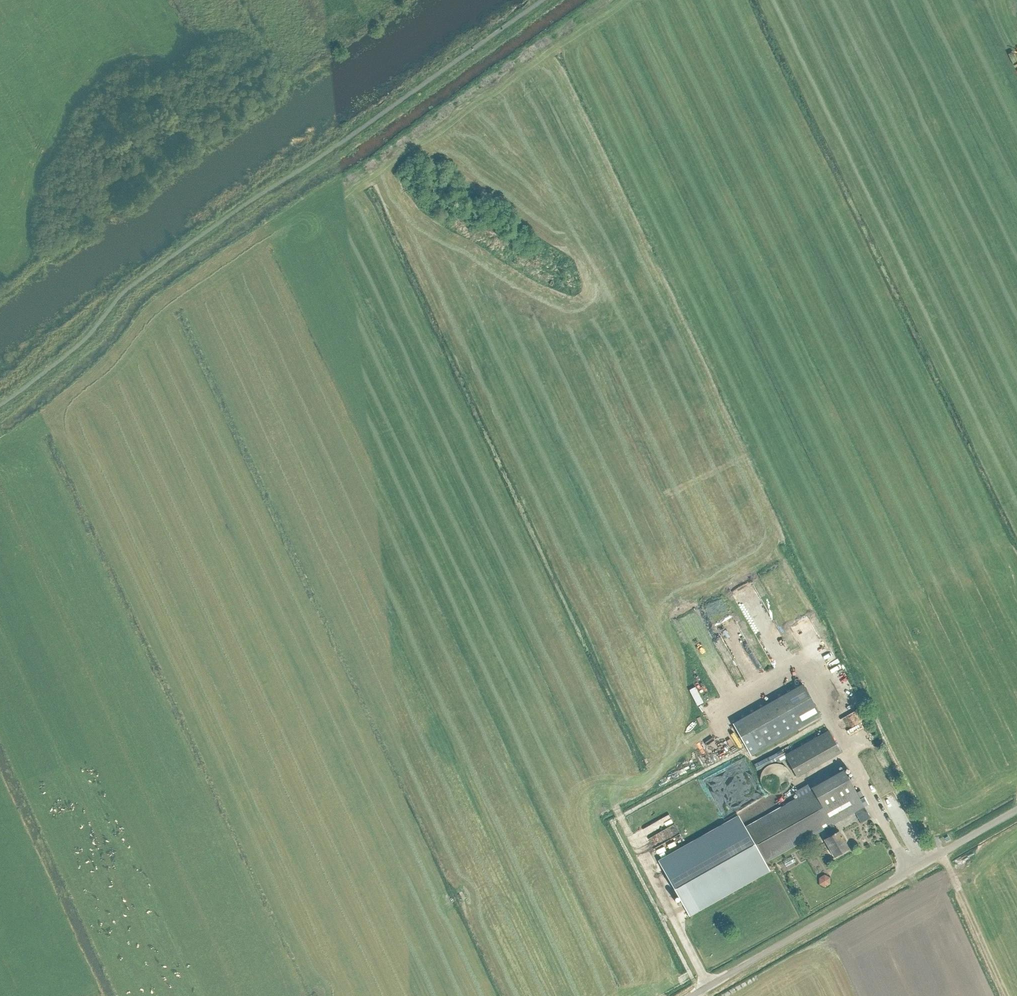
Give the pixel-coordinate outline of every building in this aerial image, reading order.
[(760,718),(786,705),(779,691),(753,703),(760,718)] [(784,755),(796,776),(840,751),(828,730),(784,755)] [(868,747),(876,765),(884,762),(876,743),(868,747)] [(762,757),(767,765),(771,763),(779,759),(774,751),(762,757)] [(749,755),(702,773),(707,785),(713,783),(721,804),(729,801),(720,780),(730,776),(734,786),(745,782),(744,779),(756,774),(749,755)] [(789,772),(787,768),(783,765),(779,763),(775,763),(771,763),(767,765),(763,768),(761,772),(760,777),(760,781),(761,786),(764,789),(768,792),(773,793),(777,793),(782,792),(786,789),(789,786),(790,781),(790,777),(789,772)] [(811,789),(744,827),(737,815),(657,860),(689,916),(769,870),(764,862),(822,829),(827,837),(823,839),(833,856),(848,848),(838,830),(836,831),(832,824),(863,806),(843,769),(810,788),(811,789)] [(673,812),(647,823),(656,844),(682,832),(673,812)] [(785,866),(800,860),(797,852),(782,858),(785,866)] [(822,871),(823,880),(832,880),(831,870),(822,871)]
